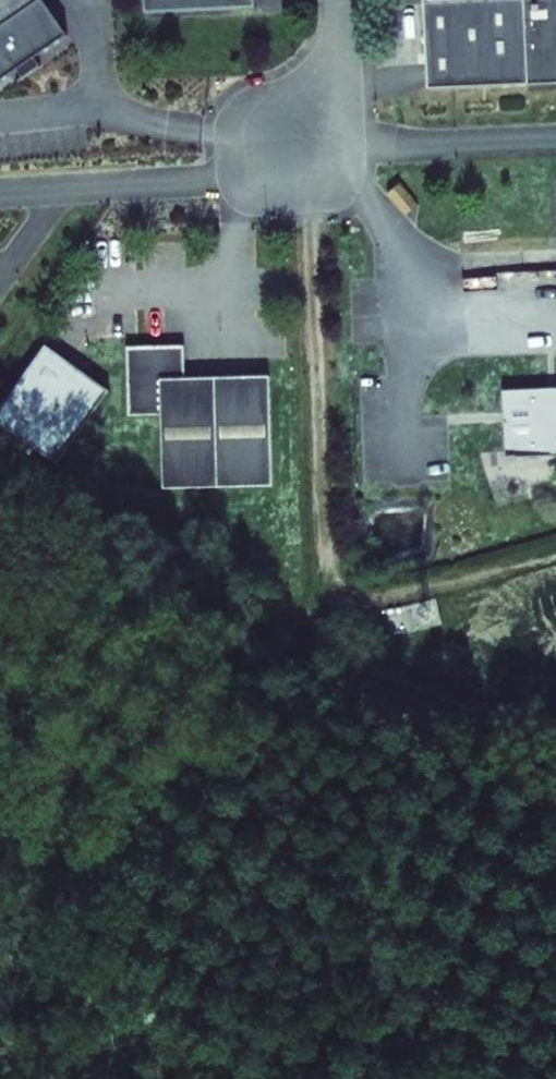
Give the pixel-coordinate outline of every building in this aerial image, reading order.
[(17,70),(23,78),(41,66),(35,57),(68,35),(44,0),(0,0),(0,82),(17,70)] [(146,12),(256,7),(256,0),(145,0),(146,12)] [(555,84),(555,0),(473,0),(424,2),(428,90),(555,84)] [(46,345),(0,410),(0,423),(58,464),(110,391),(46,345)] [(185,345),(127,346),(129,415),(162,414),(164,488),(273,485),(270,376),(186,378),(185,345)] [(503,391),(506,459),(555,456),(555,389),(503,391)]
